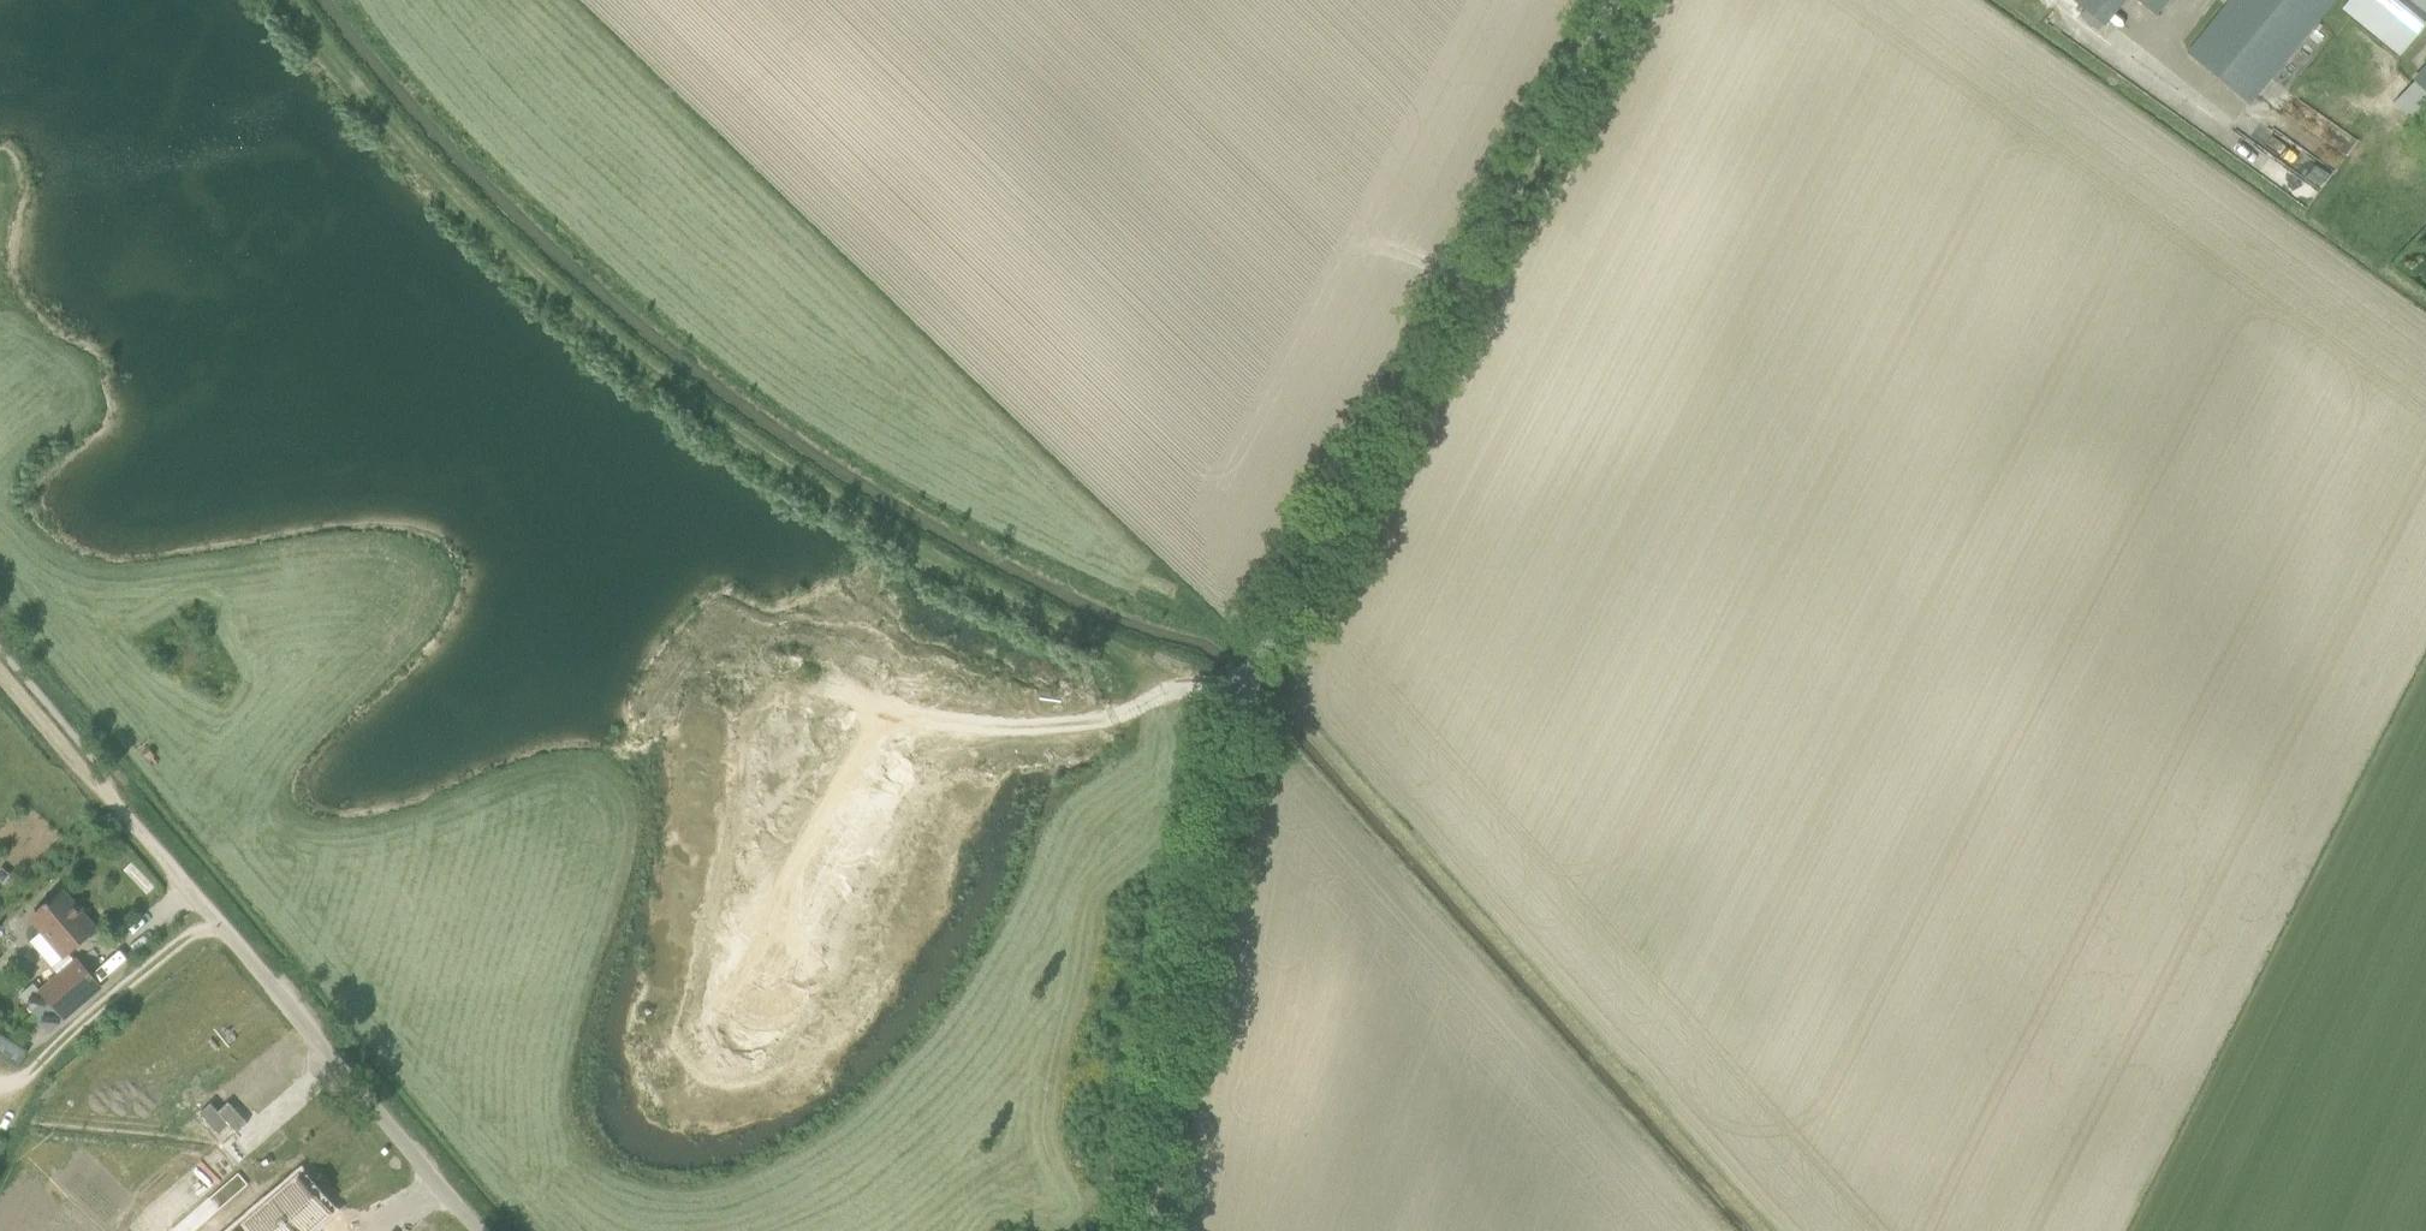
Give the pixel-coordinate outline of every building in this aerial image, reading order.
[(2105,25),(2126,0),(2074,0),(2105,25)] [(2157,16),(2165,5),(2158,0),(2159,0),(2138,0),(2157,16)] [(2188,52),(2249,103),(2333,0),(2230,0),(2188,52)] [(2425,22),(2425,0),(2347,0),(2342,6),(2401,53),(2425,22)] [(2416,80),(2425,89),(2425,70),(2416,80)] [(57,889),(26,916),(59,956),(91,928),(57,889)] [(72,959),(36,990),(60,1018),(96,986),(72,959)] [(17,1068),(28,1051),(0,1033),(0,1058),(17,1068)] [(210,1103),(200,1113),(219,1134),(229,1124),(237,1133),(247,1123),(228,1102),(218,1111),(210,1103)] [(237,1230),(307,1230),(329,1212),(299,1177),(281,1193),(266,1206),(237,1230)]
